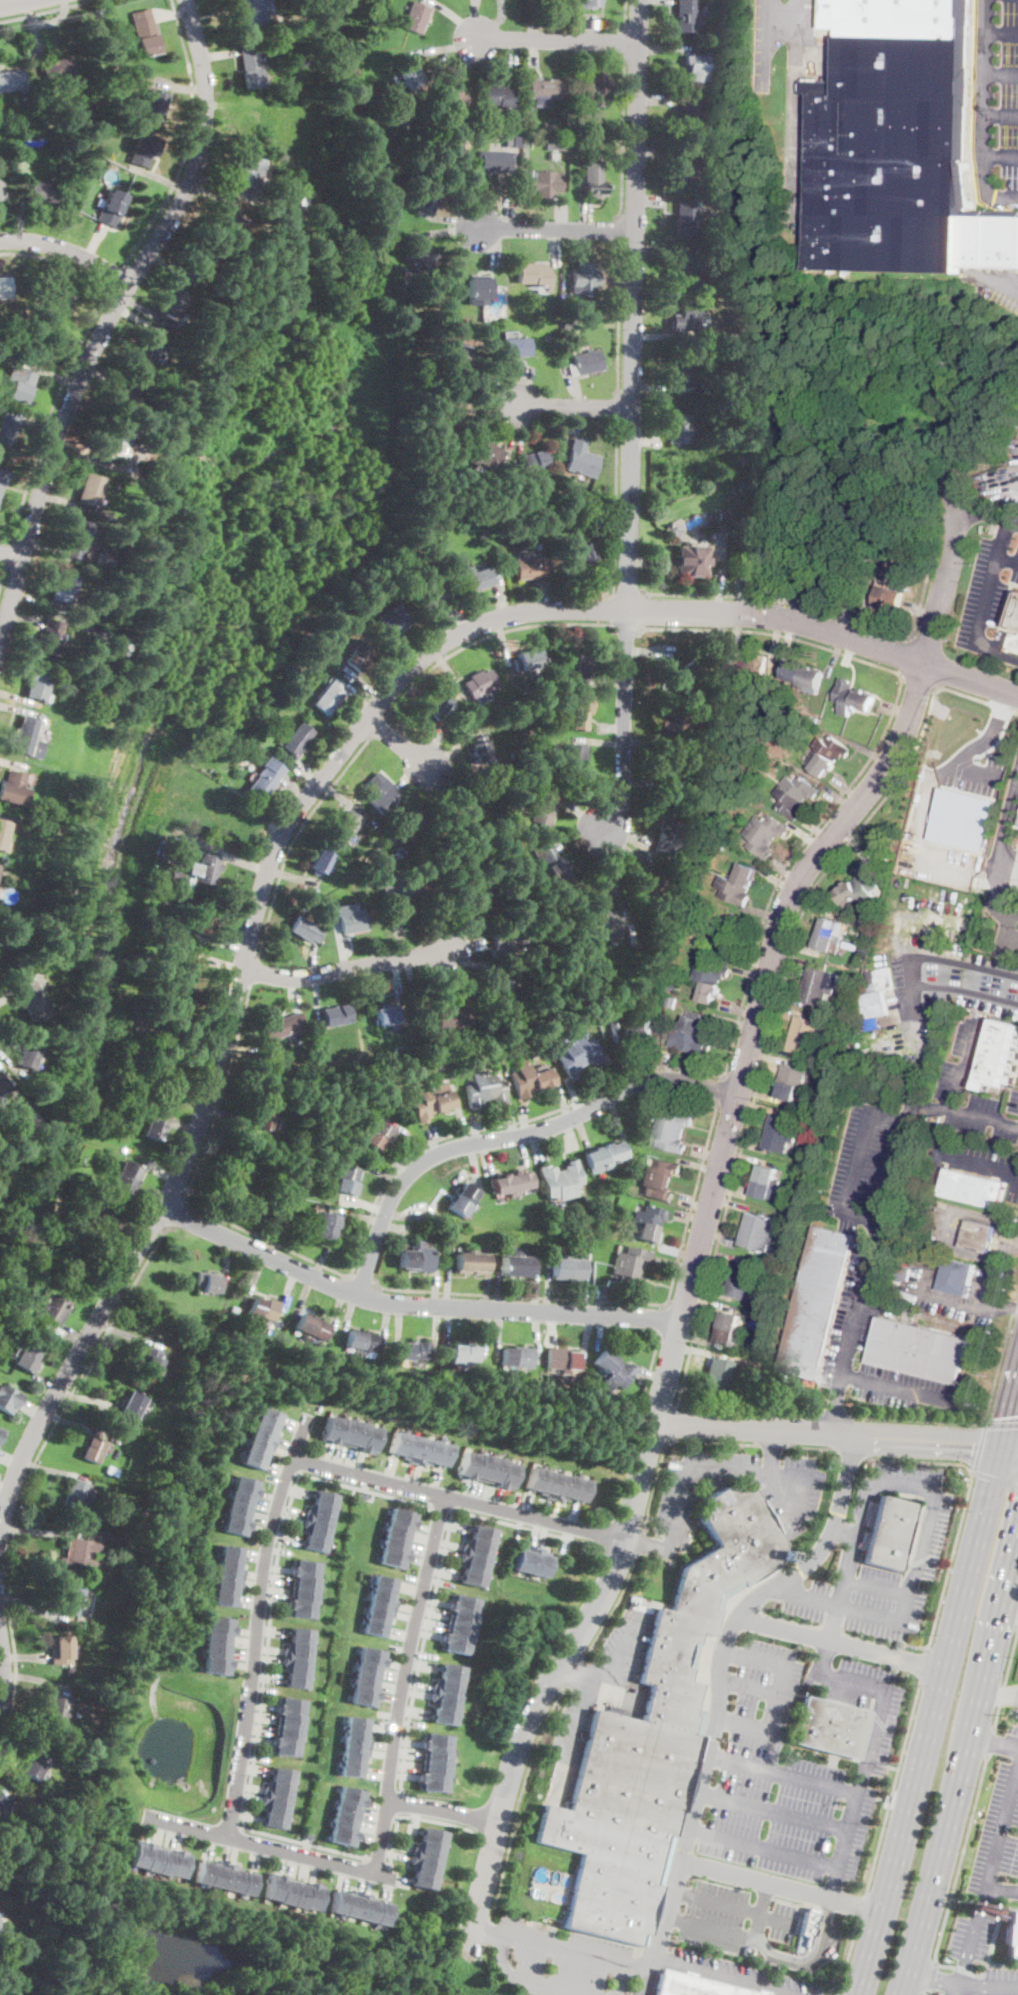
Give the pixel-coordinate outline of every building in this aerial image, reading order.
[(244,16),(240,0),(271,0),(271,1),(269,2),(272,14),(262,16),(265,29),(245,34),(241,17),(244,16)] [(584,3),(584,0),(603,0),(603,9),(581,9),(581,3),(584,3)] [(676,32),(677,0),(697,0),(697,19),(703,19),(703,25),(696,25),(696,32),(676,32)] [(973,211),(1017,211),(1017,269),(965,268),(965,273),(808,270),(812,99),(807,99),(807,95),(803,95),(803,91),(800,91),(800,84),(802,84),(802,81),(804,81),(804,79),(820,79),(820,81),(836,81),(837,28),(822,28),(822,0),(974,0),(973,25),(970,25),(970,67),(972,67),(971,106),(969,106),(967,160),(968,162),(970,162),(975,207),(973,207),(973,211)] [(427,20),(422,34),(402,27),(411,1),(431,8),(427,20)] [(161,53),(141,58),(130,14),(150,9),(161,53)] [(286,22),(277,24),(275,12),(284,10),(286,22)] [(262,87),(244,89),(239,48),(258,47),(262,87)] [(708,52),(708,65),(707,83),(689,83),(689,66),(684,66),(685,55),(704,55),(704,52),(708,52)] [(69,54),(77,74),(49,86),(41,67),(49,63),(48,62),(56,59),(57,60),(69,54)] [(308,65),(296,67),(295,58),(307,56),(308,65)] [(428,80),(410,92),(396,69),(413,57),(428,80)] [(25,88),(0,92),(0,72),(5,71),(22,69),(25,88)] [(605,76),(605,79),(611,80),(610,100),(603,100),(603,106),(584,106),(585,79),(590,79),(590,73),(605,73),(605,76)] [(551,99),(550,107),(534,106),(534,98),(529,98),(529,79),(561,80),(560,99),(551,99)] [(513,88),(513,97),(515,97),(515,115),(510,115),(510,108),(498,108),(498,105),(482,105),(482,84),(499,84),(499,86),(506,86),(506,88),(513,88)] [(463,111),(459,120),(449,115),(452,108),(437,102),(444,85),(469,96),(463,111)] [(163,106),(159,121),(142,115),(149,89),(166,94),(163,106)] [(31,98),(28,103),(22,98),(25,94),(31,98)] [(299,103),(293,109),(290,105),(295,99),(299,103)] [(53,108),(47,110),(45,102),(51,101),(53,108)] [(88,134),(86,140),(78,137),(81,131),(88,134)] [(149,157),(146,167),(130,162),(134,150),(132,149),(133,145),(138,132),(156,139),(149,157)] [(42,134),(42,146),(21,146),(22,134),(42,134)] [(568,138),(567,151),(546,150),(547,136),(568,138)] [(466,156),(459,158),(456,149),(463,147),(466,156)] [(695,183),(675,183),(675,169),(677,169),(677,150),(697,150),(696,183),(695,183)] [(513,154),(513,172),(480,172),(480,166),(477,166),(478,151),(513,152),(513,154)] [(257,193),(257,194),(232,188),(235,177),(233,177),(239,153),(265,160),(257,193)] [(606,183),(606,196),(584,195),(584,174),(584,160),(603,160),(602,183),(606,183)] [(554,171),(554,178),(560,178),(560,192),(554,192),(554,198),(533,197),(534,190),(526,190),(527,178),(534,178),(534,171),(554,171)] [(58,185),(57,203),(27,201),(28,180),(58,182),(58,185)] [(117,218),(112,228),(95,220),(109,189),(126,197),(117,218)] [(702,207),(702,211),(698,211),(697,236),(676,235),(678,200),(698,201),(698,207),(702,207)] [(307,207),(304,217),(297,215),(297,214),(300,204),(307,207)] [(430,249),(441,263),(426,274),(417,261),(411,266),(403,255),(424,240),(430,249)] [(701,287),(673,287),(673,275),(681,275),(681,250),(701,250),(701,287)] [(546,283),(546,287),(533,287),(533,284),(515,284),(516,262),(535,263),(535,267),(547,268),(546,283)] [(592,262),(591,269),(597,269),(597,289),(590,289),(590,295),(579,295),(579,291),(571,291),(572,268),(577,268),(577,262),(592,262)] [(9,298),(0,298),(0,277),(8,277),(9,298)] [(489,304),(489,307),(466,306),(467,278),(489,278),(489,304)] [(190,297),(175,324),(156,313),(172,286),(190,297)] [(696,329),(678,329),(678,304),(696,304),(696,329)] [(166,341),(162,347),(148,372),(130,361),(141,342),(142,340),(144,341),(149,332),(166,341)] [(513,357),(503,357),(502,338),(530,338),(530,356),(513,357)] [(466,367),(461,379),(443,370),(458,341),(475,350),(466,367)] [(599,349),(604,368),(605,369),(579,376),(573,355),(587,352),(586,350),(591,349),(592,351),(599,349)] [(694,352),(693,383),(676,383),(676,368),(672,368),(672,351),(694,352)] [(29,369),(28,370),(28,371),(36,374),(24,405),(7,399),(13,382),(6,380),(12,366),(23,370),(24,368),(16,365),(20,353),(33,358),(29,369)] [(139,387),(126,414),(108,405),(121,379),(121,378),(139,387)] [(4,448),(0,447),(0,416),(1,413),(6,415),(7,412),(12,414),(11,416),(14,417),(4,448)] [(688,414),(687,444),(667,443),(668,425),(668,413),(688,414)] [(110,461),(109,463),(90,456),(103,422),(121,429),(110,461)] [(142,433),(137,446),(120,439),(124,429),(125,426),(142,433)] [(505,451),(494,469),(471,455),(483,437),(505,451)] [(587,442),(584,452),(588,453),(589,450),(598,452),(597,457),(600,457),(595,478),(587,476),(586,482),(575,480),(577,473),(566,470),(571,449),(570,449),(571,448),(567,447),(568,442),(572,442),(573,439),(587,442)] [(527,472),(526,472),(522,455),(544,450),(548,467),(527,472)] [(96,508),(76,502),(85,473),(105,479),(96,508)] [(120,484),(117,494),(112,492),(115,483),(120,484)] [(91,525),(81,561),(64,556),(69,537),(58,533),(63,517),(91,525)] [(676,536),(669,530),(675,523),(682,528),(676,536)] [(586,565),(573,570),(567,552),(578,548),(577,546),(591,541),(597,559),(585,563),(586,565)] [(762,566),(750,565),(751,556),(752,543),(764,544),(762,566)] [(764,544),(776,546),(774,567),(762,566),(764,544)] [(706,568),(706,577),(676,575),(677,546),(707,547),(706,568)] [(467,564),(459,566),(456,556),(464,553),(467,564)] [(114,557),(111,569),(96,566),(99,554),(114,557)] [(535,577),(518,579),(515,560),(543,556),(546,575),(535,577)] [(824,559),(823,563),(831,565),(830,567),(836,568),(831,588),(824,587),(825,586),(806,581),(811,561),(819,562),(820,558),(824,559)] [(499,569),(492,572),(489,567),(496,564),(499,569)] [(836,568),(837,564),(841,565),(840,569),(848,571),(843,591),(831,588),(836,568)] [(469,566),(471,572),(486,567),(492,584),(468,592),(460,569),(469,566)] [(77,576),(67,607),(49,600),(59,570),(77,576)] [(428,579),(432,585),(436,583),(437,584),(442,581),(451,597),(425,612),(416,595),(423,592),(418,584),(428,578),(428,579)] [(889,587),(890,583),(896,584),(895,589),(904,590),(900,610),(885,607),(889,587)] [(885,607),(886,608),(874,605),(879,585),(889,587),(885,607)] [(402,629),(393,637),(382,622),(391,615),(387,610),(396,602),(411,623),(402,629)] [(64,623),(55,657),(38,652),(46,619),(64,623)] [(131,643),(123,662),(107,654),(116,636),(131,643)] [(787,665),(779,664),(780,656),(784,638),(787,639),(791,640),(787,665)] [(359,670),(358,671),(344,661),(353,650),(360,641),(373,651),(359,670)] [(324,656),(322,657),(319,654),(324,648),(327,652),(324,656)] [(541,667),(520,671),(517,653),(538,649),(541,667)] [(745,658),(749,658),(748,686),(735,685),(735,677),(728,676),(730,650),(740,651),(739,655),(744,655),(744,658),(745,658)] [(749,658),(754,659),(754,657),(757,657),(757,653),(769,654),(767,679),(757,679),(757,687),(748,686),(749,658)] [(593,677),(593,683),(574,682),(574,677),(575,654),(595,655),(593,677)] [(678,688),(677,689),(667,675),(680,666),(692,657),(702,672),(678,688)] [(801,689),(796,688),(798,682),(783,678),(787,665),(788,661),(799,664),(800,661),(807,664),(801,689)] [(807,664),(816,666),(815,669),(825,672),(821,688),(808,684),(806,690),(801,689),(807,664)] [(48,695),(46,702),(24,696),(27,684),(26,684),(32,665),(52,670),(46,694),(48,695)] [(487,668),(498,688),(492,691),(491,689),(472,700),(462,682),(468,679),(467,676),(479,669),(481,672),(487,668)] [(335,706),(327,715),(313,704),(333,677),(343,685),(339,689),(344,693),(335,706)] [(858,689),(851,711),(849,717),(838,713),(842,704),(834,701),(842,677),(852,680),(852,682),(856,683),(854,688),(858,689)] [(858,689),(876,695),(876,697),(871,711),(857,707),(855,712),(851,711),(858,689)] [(432,725),(431,726),(418,714),(438,690),(451,701),(432,725)] [(593,695),(591,714),(589,714),(587,731),(572,730),(574,694),(593,695)] [(304,706),(299,712),(294,708),(299,702),(304,706)] [(683,709),(683,735),(663,735),(663,730),(657,730),(657,713),(664,713),(664,709),(683,709)] [(45,743),(41,759),(11,751),(16,733),(21,716),(38,721),(33,739),(45,743)] [(302,750),(295,758),(281,747),(301,721),(315,732),(302,750)] [(833,736),(848,746),(853,750),(847,758),(844,757),(842,760),(839,758),(837,761),(818,748),(814,745),(820,736),(829,742),(833,736)] [(491,759),(474,762),(470,742),(487,738),(491,759)] [(585,764),(584,772),(564,770),(567,744),(567,743),(586,745),(585,764)] [(201,755),(200,757),(192,755),(195,746),(203,749),(201,755)] [(547,748),(547,757),(539,757),(539,748),(547,748)] [(837,761),(835,763),(836,764),(826,778),(807,764),(818,748),(837,761)] [(286,769),(284,772),(275,783),(277,784),(273,789),(272,788),(262,800),(247,789),(258,776),(257,775),(261,770),(262,770),(265,767),(262,765),(269,756),(286,769)] [(162,760),(160,768),(154,767),(156,758),(162,760)] [(17,805),(0,800),(0,785),(1,781),(5,782),(8,769),(26,774),(26,775),(24,783),(22,789),(31,791),(27,807),(17,804),(17,805)] [(406,802),(398,811),(395,808),(384,819),(356,791),(377,771),(403,798),(406,802)] [(524,774),(521,780),(516,778),(519,772),(524,774)] [(802,774),(820,791),(814,798),(812,796),(809,799),(807,797),(804,801),(783,783),(789,775),(796,781),(802,774)] [(804,801),(799,806),(802,809),(800,811),(802,814),(796,821),(777,804),(783,798),(775,792),(783,783),(804,801)] [(982,850),(931,837),(943,787),(994,800),(982,850)] [(527,797),(525,803),(518,801),(520,795),(527,797)] [(554,812),(551,826),(531,820),(532,815),(538,795),(557,800),(554,812)] [(345,841),(344,842),(330,831),(346,809),(361,820),(345,841)] [(422,815),(417,821),(411,814),(417,809),(422,815)] [(750,823),(757,814),(764,820),(769,813),(785,825),(790,829),(784,837),(782,835),(780,837),(777,835),(773,840),(750,823)] [(172,814),(177,817),(178,815),(190,820),(185,829),(174,824),(175,823),(169,820),(172,814)] [(685,820),(680,846),(678,858),(661,854),(662,848),(655,847),(659,826),(667,828),(669,817),(685,820)] [(2,851),(0,850),(0,820),(10,822),(4,842),(2,851)] [(150,828),(148,835),(139,832),(142,822),(151,825),(150,828)] [(773,840),(770,845),(773,847),(771,850),(773,852),(767,861),(747,847),(753,839),(744,833),(750,823),(773,840)] [(571,877),(553,888),(546,877),(548,876),(531,849),(547,839),(571,877)] [(726,845),(723,851),(715,847),(718,841),(726,845)] [(323,873),(322,876),(308,868),(319,848),(333,856),(323,873)] [(204,853),(221,858),(213,887),(193,881),(195,875),(198,875),(200,865),(199,865),(201,857),(202,858),(204,853)] [(435,881),(421,883),(417,865),(431,862),(435,881)] [(734,879),(740,863),(758,870),(755,878),(754,880),(752,886),(751,886),(734,879)] [(664,875),(644,902),(630,892),(645,872),(651,864),(664,875)] [(867,865),(880,887),(872,892),(877,900),(867,906),(864,900),(852,880),(856,877),(854,875),(857,873),(856,871),(867,865)] [(399,879),(382,882),(379,869),(396,866),(399,879)] [(183,873),(180,881),(170,878),(173,869),(183,873)] [(501,892),(490,912),(451,889),(462,869),(501,892)] [(751,886),(748,892),(751,893),(746,906),(719,896),(722,888),(715,885),(720,873),(734,879),(751,886)] [(390,918),(388,919),(381,887),(417,880),(421,900),(401,904),(404,916),(390,918)] [(852,880),(864,900),(848,910),(837,892),(845,886),(844,884),(849,881),(851,883),(852,880)] [(700,887),(698,893),(691,891),(693,885),(700,887)] [(356,903),(358,911),(364,910),(368,930),(342,935),(338,915),(336,907),(356,903)] [(214,928),(212,936),(195,932),(201,906),(218,910),(214,928)] [(591,928),(585,928),(585,911),(618,911),(618,927),(591,928)] [(325,931),(318,943),(310,938),(308,942),(289,930),(297,915),(325,931)] [(841,941),(819,934),(824,917),(841,923),(838,933),(843,934),(841,941)] [(720,928),(722,919),(740,924),(739,929),(738,934),(720,928)] [(521,951),(502,956),(499,938),(496,928),(515,924),(521,951)] [(738,934),(737,936),(739,937),(735,950),(714,943),(718,933),(713,932),(715,926),(720,928),(738,934)] [(841,941),(837,951),(837,954),(815,947),(819,934),(841,941)] [(731,967),(729,977),(729,978),(725,978),(725,980),(721,979),(720,985),(719,985),(703,982),(693,979),(695,967),(705,970),(707,961),(731,967)] [(836,987),(835,991),(804,984),(809,966),(832,972),(828,985),(836,987)] [(864,1020),(859,997),(862,985),(877,982),(876,977),(878,977),(876,970),(890,967),(899,1011),(890,1013),(890,1015),(864,1020)] [(514,984),(502,998),(488,987),(499,972),(514,984)] [(48,1008),(31,1017),(15,987),(32,978),(48,1008)] [(719,985),(719,988),(721,988),(720,994),(717,994),(714,1003),(699,1000),(703,982),(719,985)] [(679,985),(678,992),(669,990),(670,983),(679,985)] [(835,991),(834,995),(827,993),(824,1006),(800,1000),(804,984),(835,991)] [(454,1026),(437,1027),(436,1009),(454,1009),(453,996),(471,995),(472,1026),(454,1026)] [(677,998),(675,1008),(667,1007),(669,997),(677,998)] [(606,1007),(599,1009),(597,1002),(604,1000),(606,1007)] [(353,1022),(324,1027),(321,1009),(350,1004),(353,1022)] [(396,1005),(397,1010),(402,1009),(405,1021),(376,1026),(373,1009),(396,1005)] [(681,1028),(683,1020),(685,1021),(689,1010),(704,1014),(703,1017),(708,1018),(706,1024),(705,1026),(709,1027),(706,1036),(706,1035),(683,1029),(681,1028)] [(300,1012),(306,1027),(306,1029),(288,1036),(287,1034),(266,1042),(260,1026),(281,1018),(282,1019),(300,1012)] [(647,1015),(652,1036),(634,1040),(629,1021),(629,1019),(647,1015)] [(826,1023),(821,1039),(791,1031),(796,1015),(826,1023)] [(1015,1062),(1017,1063),(1017,1072),(1013,1071),(1012,1075),(1015,1076),(1014,1084),(1010,1083),(1009,1088),(992,1084),(990,1092),(977,1089),(979,1081),(978,1081),(994,1018),(1017,1024),(1017,1050),(1017,1059),(1016,1059),(1015,1062)] [(634,1040),(635,1043),(615,1047),(611,1027),(609,1027),(608,1021),(620,1019),(621,1023),(629,1021),(634,1040)] [(706,1035),(705,1038),(710,1039),(708,1044),(712,1045),(708,1057),(669,1046),(674,1029),(677,1030),(678,1026),(681,1028),(683,1029),(706,1035)] [(584,1064),(569,1040),(572,1038),(569,1032),(576,1028),(580,1035),(584,1043),(592,1038),(604,1059),(595,1065),(594,1062),(591,1063),(589,1061),(584,1064)] [(821,1039),(821,1043),(820,1043),(814,1042),(811,1055),(787,1049),(791,1031),(821,1039)] [(34,1064),(32,1070),(14,1063),(24,1035),(42,1041),(34,1064)] [(584,1064),(579,1067),(581,1069),(577,1072),(578,1074),(570,1079),(557,1058),(565,1053),(560,1045),(569,1040),(584,1064)] [(402,1054),(395,1055),(394,1046),(400,1045),(402,1054)] [(696,1063),(696,1064),(690,1063),(692,1055),(698,1057),(696,1063)] [(527,1059),(530,1068),(537,1090),(531,1092),(533,1095),(519,1100),(511,1073),(518,1071),(515,1063),(527,1059)] [(436,1068),(429,1070),(427,1062),(433,1060),(436,1068)] [(530,1068),(547,1063),(554,1083),(544,1087),(545,1090),(539,1092),(538,1089),(537,1090),(530,1068)] [(804,1083),(780,1076),(783,1064),(807,1071),(804,1083)] [(482,1072),(493,1070),(494,1072),(495,1080),(502,1079),(503,1084),(504,1084),(507,1103),(498,1105),(497,1101),(493,1101),(493,1098),(487,1099),(482,1072)] [(487,1099),(483,1100),(483,1103),(479,1104),(479,1107),(469,1109),(465,1086),(473,1084),(472,1074),(482,1072),(487,1099)] [(8,1092),(0,1094),(0,1075),(3,1074),(8,1092)] [(804,1083),(810,1084),(807,1094),(798,1091),(795,1101),(778,1097),(780,1089),(777,1088),(778,1084),(780,1076),(804,1083)] [(436,1112),(430,1113),(431,1117),(427,1118),(428,1121),(419,1124),(413,1103),(412,1100),(420,1097),(417,1088),(419,1088),(418,1085),(423,1083),(424,1086),(429,1085),(430,1091),(436,1112)] [(430,1091),(433,1090),(433,1088),(448,1084),(454,1106),(436,1112),(430,1091)] [(841,1090),(839,1097),(831,1094),(833,1088),(841,1090)] [(272,1129),(272,1130),(258,1127),(261,1112),(258,1111),(262,1092),(279,1096),(272,1129)] [(655,1126),(660,1107),(694,1116),(692,1126),(688,1125),(687,1128),(684,1127),(683,1133),(655,1126)] [(796,1138),(767,1129),(771,1114),(771,1113),(794,1119),(791,1131),(797,1132),(796,1138)] [(369,1129),(377,1117),(396,1131),(388,1142),(385,1140),(369,1129)] [(162,1130),(158,1140),(141,1134),(147,1118),(164,1124),(162,1130)] [(385,1140),(379,1151),(363,1141),(369,1132),(365,1130),(368,1126),(369,1129),(385,1140)] [(683,1133),(682,1138),(685,1139),(684,1142),(687,1143),(684,1154),(651,1145),(655,1126),(683,1133)] [(767,1129),(796,1138),(794,1143),(789,1141),(786,1153),(762,1147),(767,1129)] [(602,1147),(604,1146),(603,1144),(609,1142),(610,1144),(620,1141),(626,1157),(620,1159),(622,1164),(610,1168),(602,1147)] [(356,1145),(354,1150),(348,1147),(349,1142),(356,1145)] [(602,1147),(610,1168),(591,1175),(584,1153),(593,1150),(592,1148),(599,1145),(600,1148),(602,1147)] [(561,1169),(563,1168),(563,1165),(566,1164),(565,1161),(577,1158),(583,1181),(583,1183),(574,1185),(577,1195),(568,1197),(561,1169)] [(682,1165),(680,1174),(676,1173),(675,1177),(671,1176),(670,1182),(643,1175),(646,1163),(655,1166),(657,1158),(682,1164),(682,1165)] [(139,1181),(131,1196),(112,1186),(125,1160),(142,1168),(139,1174),(141,1176),(139,1181)] [(756,1180),(760,1163),(777,1168),(774,1179),(781,1180),(779,1186),(756,1180)] [(561,1169),(568,1197),(559,1200),(558,1197),(547,1200),(539,1166),(549,1164),(550,1167),(555,1166),(556,1170),(561,1169)] [(359,1171),(356,1180),(339,1175),(343,1165),(359,1171)] [(1006,1183),(999,1208),(942,1193),(949,1168),(1006,1183)] [(244,1172),(243,1180),(241,1195),(222,1193),(223,1179),(225,1180),(227,1169),(244,1171),(244,1172)] [(509,1175),(529,1171),(531,1187),(517,1190),(518,1194),(518,1195),(514,1196),(509,1175)] [(356,1180),(356,1183),(358,1183),(354,1196),(334,1190),(337,1179),(333,1178),(335,1173),(339,1175),(356,1180)] [(514,1196),(508,1197),(507,1191),(493,1194),(490,1178),(509,1175),(514,1196)] [(670,1182),(668,1187),(672,1188),(671,1192),(674,1192),(671,1202),(642,1195),(644,1186),(640,1185),(643,1175),(670,1182)] [(779,1186),(776,1200),(752,1194),(756,1180),(779,1186)] [(455,1193),(464,1181),(478,1191),(472,1199),(477,1203),(475,1207),(455,1193)] [(475,1207),(472,1211),(467,1208),(461,1216),(447,1207),(455,1193),(475,1207)] [(632,1219),(634,1209),(638,1210),(639,1205),(645,1207),(646,1204),(670,1210),(667,1220),(664,1219),(663,1223),(659,1222),(658,1226),(632,1219)] [(341,1216),(339,1225),(319,1222),(321,1212),(341,1216)] [(782,1221),(780,1229),(774,1227),(772,1232),(775,1233),(774,1236),(744,1228),(748,1212),(782,1221)] [(658,1226),(655,1242),(635,1237),(638,1227),(633,1226),(634,1221),(632,1221),(632,1219),(658,1226)] [(996,1226),(989,1253),(962,1246),(970,1219),(996,1226)] [(339,1225),(338,1229),(335,1228),(333,1240),(315,1236),(317,1226),(313,1226),(314,1221),(319,1222),(339,1225)] [(856,1236),(820,1382),(780,1372),(816,1226),(856,1236)] [(774,1236),(773,1241),(778,1242),(777,1246),(770,1244),(768,1251),(739,1244),(744,1228),(774,1236)] [(415,1245),(415,1240),(421,1240),(421,1241),(421,1247),(433,1247),(433,1273),(415,1273),(415,1245)] [(415,1273),(408,1271),(408,1268),(398,1268),(399,1249),(411,1250),(411,1245),(415,1245),(415,1273)] [(613,1261),(616,1250),(625,1253),(627,1246),(651,1252),(649,1261),(646,1261),(645,1265),(642,1264),(640,1269),(613,1261)] [(473,1270),(469,1270),(469,1273),(456,1273),(457,1252),(467,1252),(467,1247),(472,1247),(473,1270)] [(472,1247),(478,1247),(477,1253),(487,1254),(486,1274),(473,1274),(473,1270),(472,1247)] [(518,1277),(501,1276),(502,1256),(513,1256),(513,1251),(518,1251),(518,1277)] [(518,1251),(523,1251),(523,1257),(532,1257),(532,1277),(518,1277),(518,1251)] [(569,1280),(553,1280),(553,1258),(563,1259),(563,1253),(569,1254),(569,1280)] [(569,1254),(574,1254),(573,1260),(582,1260),(582,1280),(569,1280),(569,1254)] [(976,1266),(968,1297),(940,1289),(947,1261),(948,1257),(977,1265),(976,1266)] [(730,1276),(734,1260),(738,1261),(758,1265),(755,1277),(762,1278),(761,1283),(730,1276)] [(640,1269),(639,1274),(642,1275),(641,1279),(645,1279),(642,1289),(618,1283),(620,1275),(610,1273),(612,1266),(613,1261),(640,1269)] [(220,1273),(218,1293),(201,1291),(202,1286),(195,1285),(197,1270),(220,1273)] [(761,1283),(759,1290),(752,1288),(749,1299),(725,1294),(730,1276),(761,1283)] [(77,1283),(73,1290),(67,1286),(71,1279),(77,1283)] [(904,1294),(903,1296),(894,1294),(895,1287),(905,1289),(904,1294)] [(71,1303),(64,1316),(58,1326),(39,1316),(42,1310),(40,1309),(43,1304),(45,1305),(52,1293),(71,1303)] [(259,1322),(255,1320),(257,1316),(248,1314),(253,1296),(266,1300),(259,1322)] [(266,1300),(266,1297),(279,1301),(273,1322),(263,1318),(262,1323),(259,1322),(266,1300)] [(720,1326),(723,1311),(741,1315),(738,1326),(744,1328),(743,1332),(720,1326)] [(305,1340),(301,1338),(304,1333),(293,1328),(301,1312),(315,1319),(305,1340)] [(969,1339),(957,1386),(868,1363),(880,1316),(969,1339)] [(315,1319),(330,1326),(322,1341),(312,1336),(309,1342),(305,1340),(315,1319)] [(743,1332),(742,1337),(735,1335),(732,1345),(716,1342),(720,1326),(743,1332)] [(208,1331),(204,1338),(198,1335),(202,1327),(208,1331)] [(366,1333),(362,1354),(354,1353),(355,1349),(345,1347),(349,1329),(366,1333)] [(366,1333),(379,1336),(378,1342),(376,1352),(367,1350),(366,1355),(362,1354),(366,1333)] [(38,1363),(32,1374),(14,1364),(28,1340),(42,1349),(35,1361),(38,1363)] [(415,1343),(415,1341),(428,1342),(427,1359),(413,1358),(415,1343)] [(415,1343),(413,1358),(413,1361),(401,1360),(402,1342),(415,1343)] [(465,1345),(465,1343),(479,1344),(477,1365),(466,1364),(466,1369),(463,1369),(465,1345)] [(465,1345),(463,1369),(460,1368),(460,1363),(451,1362),(453,1344),(465,1345)] [(514,1371),(510,1371),(510,1366),(501,1365),(501,1360),(503,1347),(513,1348),(513,1346),(516,1346),(514,1371)] [(514,1371),(516,1346),(534,1347),(532,1368),(517,1366),(516,1371),(514,1371)] [(163,1360),(159,1376),(142,1372),(148,1347),(161,1351),(159,1358),(163,1359),(163,1360)] [(566,1374),(561,1374),(561,1368),(548,1367),(548,1347),(567,1348),(567,1350),(566,1374)] [(607,1375),(592,1363),(603,1349),(611,1356),(611,1355),(618,1361),(607,1375)] [(567,1350),(579,1351),(578,1369),(568,1369),(568,1374),(566,1374),(567,1350)] [(736,1376),(735,1379),(706,1372),(710,1356),(733,1362),(730,1374),(736,1376)] [(618,1361),(622,1364),(624,1362),(627,1364),(629,1362),(637,1369),(621,1388),(615,1383),(608,1391),(600,1384),(607,1375),(618,1361)] [(735,1379),(731,1397),(701,1390),(706,1372),(735,1379)] [(11,1412),(0,1406),(0,1383),(21,1395),(11,1412)] [(143,1407),(135,1421),(119,1412),(131,1389),(148,1398),(143,1407)] [(259,1406),(278,1414),(274,1425),(254,1418),(259,1406)] [(326,1413),(342,1417),(336,1441),(320,1438),(326,1413)] [(342,1417),(355,1420),(349,1444),(339,1441),(336,1441),(342,1417)] [(274,1444),(249,1435),(254,1418),(274,1425),(277,1426),(274,1434),(277,1435),(274,1444)] [(355,1420),(367,1423),(367,1424),(361,1448),(357,1446),(349,1444),(355,1420)] [(138,1425),(135,1431),(130,1429),(133,1423),(138,1425)] [(367,1424),(381,1428),(375,1452),(361,1448),(367,1424)] [(395,1431),(410,1435),(404,1457),(389,1453),(395,1431)] [(243,1449),(263,1457),(265,1457),(268,1451),(271,1452),(274,1444),(249,1435),(243,1449)] [(410,1435),(404,1457),(409,1458),(408,1461),(417,1464),(424,1438),(410,1435)] [(107,1443),(104,1450),(103,1453),(101,1453),(97,1464),(80,1457),(84,1446),(87,1447),(91,1436),(107,1443)] [(424,1438),(439,1441),(434,1463),(433,1465),(426,1464),(426,1466),(417,1464),(424,1438)] [(439,1441),(451,1444),(446,1466),(434,1463),(439,1441)] [(259,1468),(263,1457),(243,1449),(239,1461),(259,1468)] [(464,1450),(479,1454),(473,1478),(458,1474),(464,1450)] [(473,1478),(476,1476),(486,1478),(492,1456),(479,1453),(479,1454),(473,1478)] [(492,1456),(505,1459),(498,1484),(495,1484),(494,1481),(486,1478),(492,1456)] [(505,1459),(519,1463),(512,1488),(498,1484),(505,1459)] [(527,1489),(541,1492),(546,1470),(532,1466),(527,1489)] [(546,1470),(562,1473),(555,1499),(546,1497),(547,1494),(541,1492),(546,1470)] [(562,1473),(576,1476),(571,1499),(570,1500),(565,1499),(564,1501),(555,1499),(562,1473)] [(232,1474),(257,1480),(252,1495),(229,1489),(232,1474)] [(589,1479),(583,1502),(571,1499),(576,1476),(589,1479)] [(85,1504),(83,1509),(64,1503),(73,1478),(91,1484),(85,1504)] [(249,1508),(252,1495),(229,1489),(227,1488),(223,1502),(249,1508)] [(737,1491),(743,1493),(749,1489),(782,1540),(775,1567),(722,1598),(713,1636),(701,1633),(689,1681),(702,1684),(696,1709),(705,1711),(693,1760),(695,1761),(682,1814),(679,1813),(649,1936),(647,1936),(644,1947),(564,1927),(582,1853),(536,1841),(544,1805),(569,1811),(594,1710),(642,1722),(651,1685),(639,1682),(657,1608),(670,1611),(680,1568),(717,1546),(700,1520),(705,1499),(722,1488),(737,1491)] [(317,1489),(338,1494),(335,1506),(314,1501),(317,1489)] [(900,1571),(864,1561),(880,1495),(917,1504),(900,1571)] [(332,1523),(304,1516),(307,1508),(310,1508),(312,1502),(314,1501),(335,1506),(332,1523)] [(220,1514),(223,1502),(249,1508),(246,1520),(223,1515),(220,1514)] [(393,1506),(418,1512),(415,1528),(413,1527),(389,1521),(393,1506)] [(219,1529),(223,1515),(246,1520),(248,1521),(244,1535),(219,1529)] [(302,1525),(304,1516),(332,1523),(329,1538),(307,1532),(305,1532),(306,1526),(302,1525)] [(388,1521),(389,1521),(413,1527),(410,1539),(385,1533),(388,1521)] [(475,1523),(472,1538),(492,1542),(495,1528),(475,1523)] [(303,1546),(307,1532),(329,1538),(325,1552),(303,1546)] [(382,1545),(385,1533),(410,1539),(407,1551),(384,1546),(382,1545)] [(469,1537),(468,1542),(465,1542),(463,1552),(488,1557),(492,1542),(472,1538),(469,1537)] [(102,1543),(100,1556),(93,1555),(92,1561),(90,1561),(89,1569),(69,1566),(73,1538),(102,1543)] [(219,1543),(241,1546),(239,1558),(218,1556),(219,1543)] [(539,1544),(533,1572),(516,1568),(522,1544),(530,1546),(530,1543),(539,1544)] [(547,1546),(539,1544),(533,1572),(549,1576),(554,1553),(546,1551),(547,1546)] [(380,1561),(384,1546),(407,1551),(409,1554),(406,1567),(380,1561)] [(463,1552),(488,1557),(485,1573),(465,1568),(462,1568),(464,1560),(461,1560),(463,1552)] [(242,1577),(243,1568),(240,1567),(241,1562),(238,1562),(239,1558),(218,1556),(215,1574),(242,1577)] [(293,1558),(319,1561),(318,1576),(295,1574),(292,1574),(293,1558)] [(465,1568),(485,1573),(482,1586),(461,1581),(465,1568)] [(376,1572),(397,1578),(394,1590),(373,1585),(376,1572)] [(241,1587),(242,1577),(215,1574),(213,1589),(236,1592),(237,1586),(241,1587)] [(294,1587),(317,1589),(318,1576),(295,1574),(294,1587)] [(395,1609),(368,1603),(373,1585),(394,1590),(392,1593),(395,1594),(394,1599),(397,1600),(395,1609)] [(85,1595),(85,1599),(81,1599),(79,1616),(63,1614),(66,1587),(84,1589),(83,1594),(85,1595)] [(293,1599),(294,1587),(317,1589),(316,1601),(293,1599)] [(234,1605),(236,1592),(213,1589),(211,1602),(234,1605)] [(453,1593),(450,1608),(452,1609),(476,1613),(479,1599),(453,1593)] [(289,1598),(293,1599),(316,1601),(314,1617),(287,1614),(289,1598)] [(393,1617),(395,1609),(368,1603),(366,1618),(387,1623),(390,1620),(390,1617),(393,1617)] [(452,1609),(476,1613),(474,1626),(450,1620),(452,1609)] [(208,1615),(233,1617),(231,1633),(207,1630),(208,1615)] [(363,1631),(366,1618),(387,1623),(384,1636),(363,1631)] [(450,1620),(474,1626),(471,1638),(469,1638),(446,1633),(450,1620)] [(290,1627),(311,1629),(310,1642),(289,1640),(290,1627)] [(230,1647),(203,1644),(204,1630),(207,1630),(231,1633),(230,1647)] [(444,1633),(446,1633),(469,1638),(466,1653),(441,1648),(444,1633)] [(73,1664),(52,1665),(51,1636),(72,1635),(73,1664)] [(286,1640),(289,1640),(310,1642),(308,1658),(282,1656),(283,1645),(285,1646),(286,1640)] [(202,1655),(228,1658),(230,1647),(203,1644),(202,1655)] [(361,1645),(386,1650),(382,1666),(358,1661),(361,1645)] [(200,1670),(202,1655),(228,1658),(227,1673),(200,1670)] [(281,1665),(282,1656),(308,1658),(306,1674),(286,1672),(283,1672),(284,1665),(281,1665)] [(379,1680),(382,1666),(358,1661),(355,1660),(352,1675),(379,1680)] [(442,1662),(440,1676),(462,1680),(464,1666),(442,1662)] [(285,1685),(286,1672),(306,1674),(305,1687),(285,1685)] [(350,1688),(352,1675),(379,1680),(377,1693),(353,1688),(350,1688)] [(434,1682),(433,1692),(459,1696),(462,1680),(440,1676),(438,1676),(437,1682),(434,1682)] [(350,1701),(353,1688),(377,1693),(374,1706),(350,1701)] [(433,1692),(459,1696),(456,1711),(435,1708),(432,1707),(434,1699),(431,1699),(433,1692)] [(69,1701),(69,1703),(71,1703),(69,1708),(76,1710),(74,1719),(69,1718),(67,1727),(46,1722),(49,1709),(45,1708),(47,1701),(50,1702),(52,1693),(70,1698),(69,1701)] [(869,1712),(857,1759),(793,1743),(805,1695),(869,1712)] [(278,1696),(303,1698),(301,1713),(278,1711),(276,1711),(278,1696)] [(435,1708),(456,1711),(454,1724),(433,1720),(435,1708)] [(276,1725),(278,1711),(301,1713),(300,1727),(276,1725)] [(346,1715),(344,1729),(369,1732),(370,1717),(346,1715)] [(275,1737),(276,1725),(300,1727),(299,1739),(275,1737)] [(371,1739),(370,1747),(343,1745),(344,1729),(369,1732),(368,1738),(371,1739)] [(425,1732),(424,1747),(426,1747),(450,1749),(451,1734),(425,1732)] [(271,1737),(275,1737),(299,1739),(297,1755),(270,1752),(271,1737)] [(343,1745),(370,1747),(369,1756),(367,1756),(366,1762),(363,1762),(363,1764),(341,1762),(343,1745)] [(37,1780),(37,1781),(20,1770),(35,1746),(52,1757),(37,1780)] [(426,1747),(450,1749),(449,1761),(425,1759),(426,1747)] [(425,1759),(449,1761),(448,1774),(446,1774),(423,1772),(425,1759)] [(341,1762),(363,1764),(362,1776),(340,1773),(341,1762)] [(273,1765),(295,1769),(292,1782),(271,1778),(273,1765)] [(421,1772),(420,1788),(444,1790),(446,1774),(423,1772),(421,1772)] [(268,1779),(271,1778),(292,1782),(289,1799),(262,1793),(263,1784),(267,1784),(268,1779)] [(341,1784),(367,1790),(364,1805),(362,1805),(338,1799),(341,1784)] [(260,1801),(262,1793),(289,1799),(286,1815),(265,1811),(262,1810),(264,1801),(260,1801)] [(2,1814),(0,1816),(0,1794),(11,1804),(2,1814)] [(338,1799),(362,1805),(359,1816),(335,1811),(338,1799)] [(262,1823),(265,1811),(286,1815),(283,1828),(262,1823)] [(335,1811),(359,1816),(357,1830),(331,1824),(335,1811)] [(331,1824),(357,1830),(354,1845),(328,1839),(331,1824)] [(425,1826),(421,1841),(441,1846),(445,1831),(425,1826)] [(139,1840),(146,1841),(146,1846),(140,1866),(127,1863),(133,1838),(139,1840)] [(418,1840),(417,1846),(414,1845),(412,1853),(438,1859),(441,1846),(421,1841),(418,1840)] [(158,1849),(153,1870),(140,1866),(146,1846),(158,1849)] [(171,1848),(179,1850),(179,1852),(186,1854),(181,1876),(165,1873),(170,1851),(171,1848)] [(170,1851),(158,1849),(153,1870),(165,1873),(170,1851)] [(412,1853),(438,1859),(434,1876),(413,1871),(410,1870),(412,1863),(410,1862),(412,1853)] [(226,1860),(221,1887),(205,1883),(210,1863),(211,1859),(217,1861),(218,1859),(226,1860)] [(198,1860),(210,1863),(205,1883),(193,1880),(198,1860)] [(236,1863),(226,1860),(221,1887),(237,1891),(241,1870),(242,1868),(235,1866),(236,1863)] [(254,1873),(241,1870),(237,1891),(249,1893),(254,1873)] [(274,1871),(283,1873),(281,1879),(276,1900),(261,1896),(267,1873),(273,1874),(274,1871)] [(413,1871),(434,1876),(431,1889),(410,1884),(413,1871)] [(294,1882),(281,1879),(276,1900),(289,1903),(294,1882)] [(307,1880),(306,1885),(301,1906),(316,1908),(321,1886),(315,1885),(316,1881),(307,1880)] [(306,1885),(294,1882),(289,1903),(301,1906),(306,1885)] [(332,1890),(345,1893),(340,1913),(327,1910),(332,1890)] [(362,1892),(356,1917),(340,1913),(345,1893),(346,1890),(352,1891),(353,1890),(362,1892)] [(371,1894),(362,1892),(356,1917),(371,1921),(376,1901),(377,1898),(371,1896),(371,1894)] [(389,1903),(376,1901),(371,1921),(384,1924),(389,1903)] [(819,1905),(813,1935),(810,1935),(807,1947),(801,1945),(800,1951),(795,1950),(804,1910),(806,1910),(808,1902),(819,1905)] [(9,1926),(3,1914),(2,1915),(0,1910),(0,1930),(9,1926)] [(1008,1923),(1003,1923),(1002,1946),(1006,1947),(1005,1957),(1017,1958),(1017,1910),(1009,1910),(1008,1923)] [(767,1993),(767,1994),(654,1994),(660,1969),(681,1974),(682,1971),(694,1974),(693,1977),(755,1992),(756,1990),(767,1993)]
